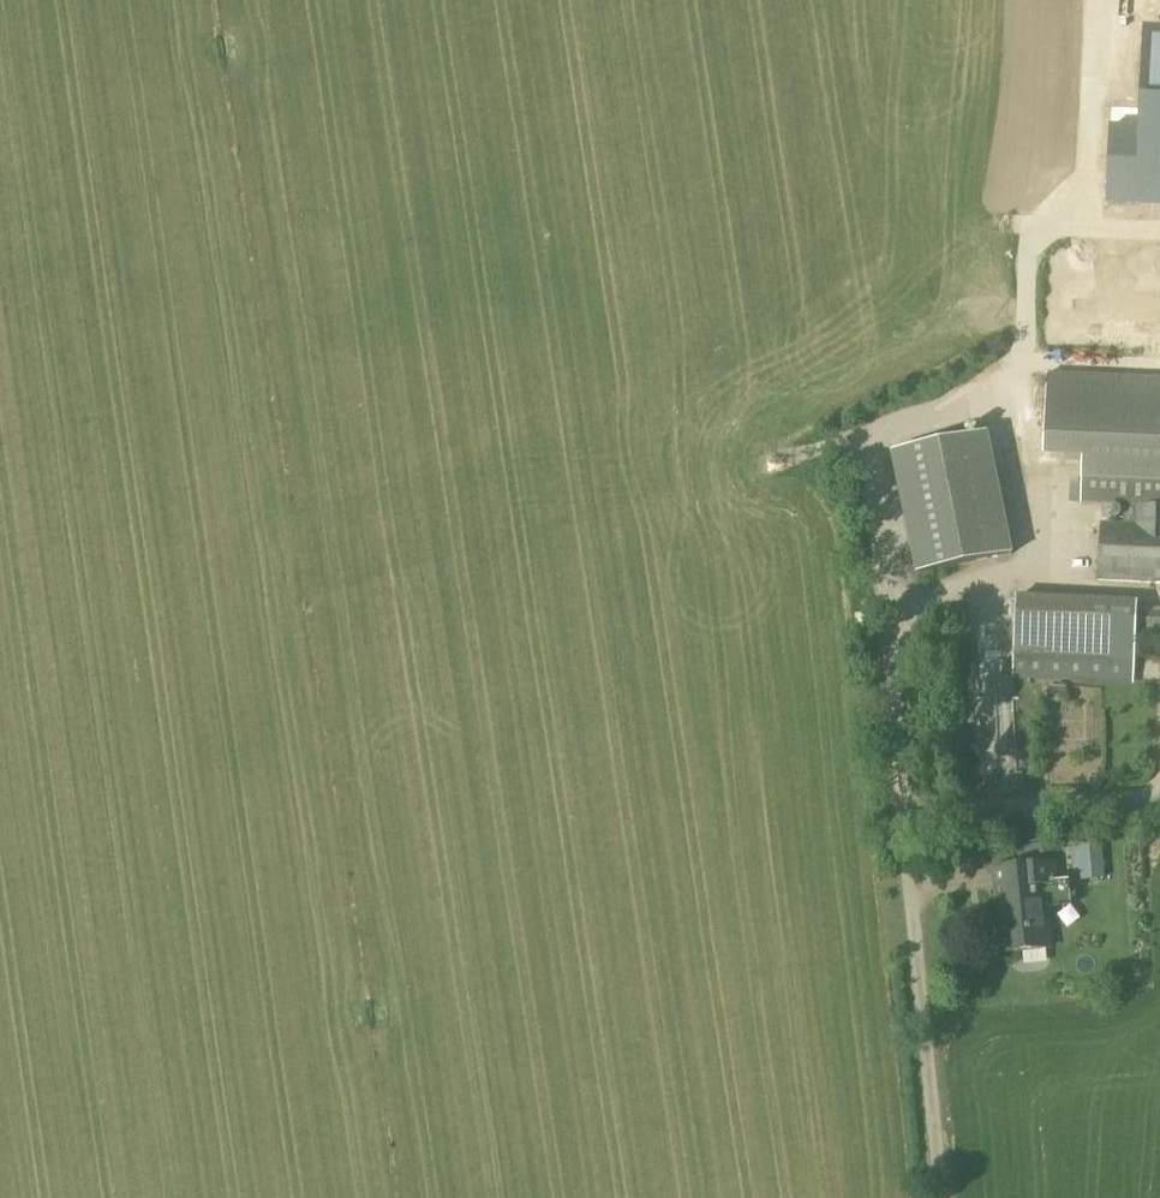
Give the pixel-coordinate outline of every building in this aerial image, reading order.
[(1159,202),(1159,34),(1146,33),(1141,129),(1111,127),(1108,200),(1159,202)] [(1044,449),(1083,450),(1081,506),(1124,508),(1123,524),(1101,523),(1098,583),(1159,586),(1159,382),(1047,377),(1044,449)] [(1013,557),(989,436),(892,455),(917,576),(1013,557)] [(1016,597),(1014,658),(1111,663),(1113,602),(1016,597)] [(1076,880),(1104,876),(1100,845),(1072,849),(1076,880)] [(998,867),(993,868),(995,890),(998,911),(1001,910),(1006,955),(1051,950),(1046,910),(1072,907),(1069,881),(1058,882),(1056,863),(1033,864),(998,867)]
